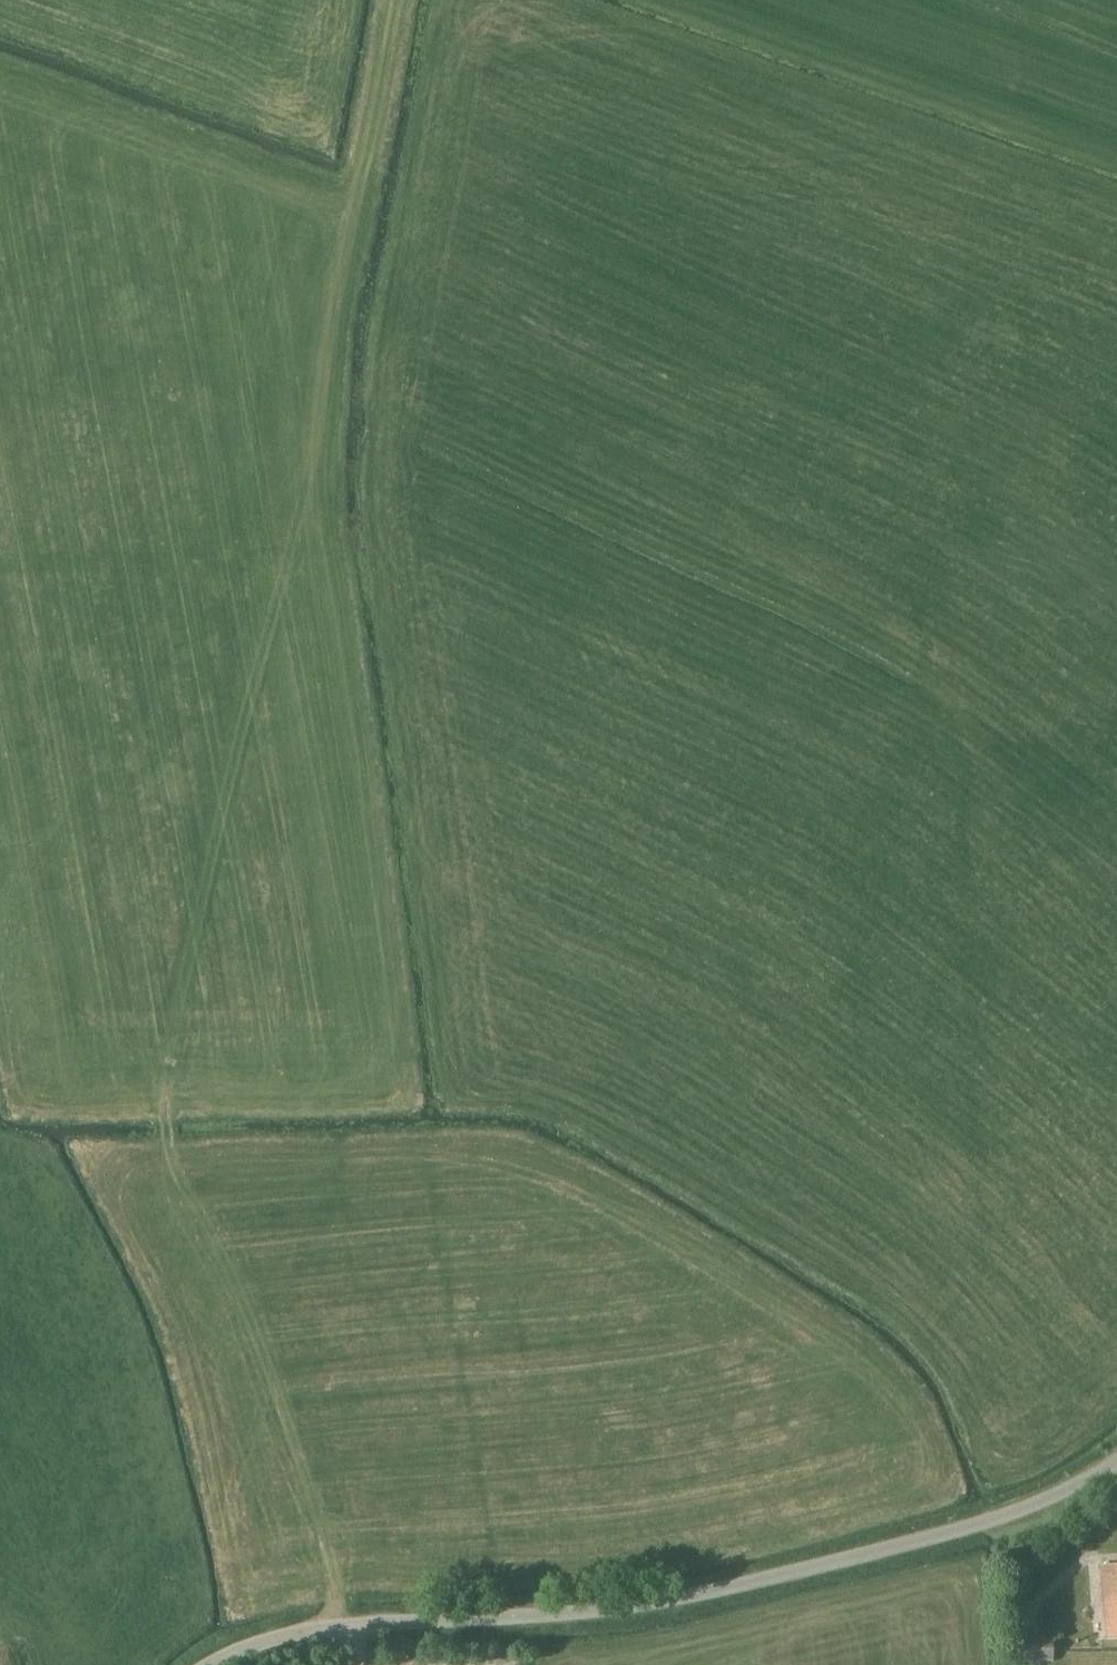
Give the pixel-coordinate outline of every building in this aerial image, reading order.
[(1102,1567),(1106,1638),(1116,1638),(1116,1566),(1102,1567)] [(1054,1662),(1053,1636),(1008,1637),(1008,1664),(1054,1662)]
